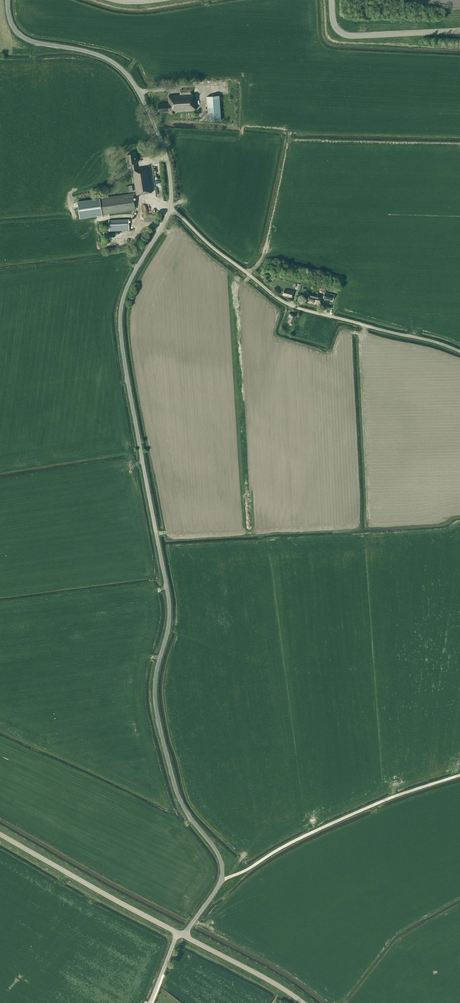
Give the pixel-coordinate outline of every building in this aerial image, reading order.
[(196,110),(195,93),(192,93),(191,89),(180,89),(180,94),(168,95),(169,103),(158,104),(158,111),(171,110),(171,114),(174,113),(174,112),(196,110)] [(207,96),(209,121),(221,120),(219,95),(207,96)] [(136,168),(135,163),(136,163),(135,153),(127,154),(128,164),(132,164),(137,195),(152,192),(148,167),(136,168)] [(100,214),(135,209),(133,193),(78,202),(80,218),(100,215),(100,214)] [(109,220),(109,231),(129,230),(129,219),(109,220)] [(283,295),(293,297),(295,291),(288,289),(288,290),(284,289),(283,295)] [(323,298),(333,300),(334,294),(325,292),(323,298)] [(314,303),(321,305),(323,296),(316,294),(315,295),(310,294),(308,300),(315,302),(314,303)] [(288,322),(293,323),(294,320),(295,320),(297,316),(289,313),(288,318),(289,318),(288,322)]
